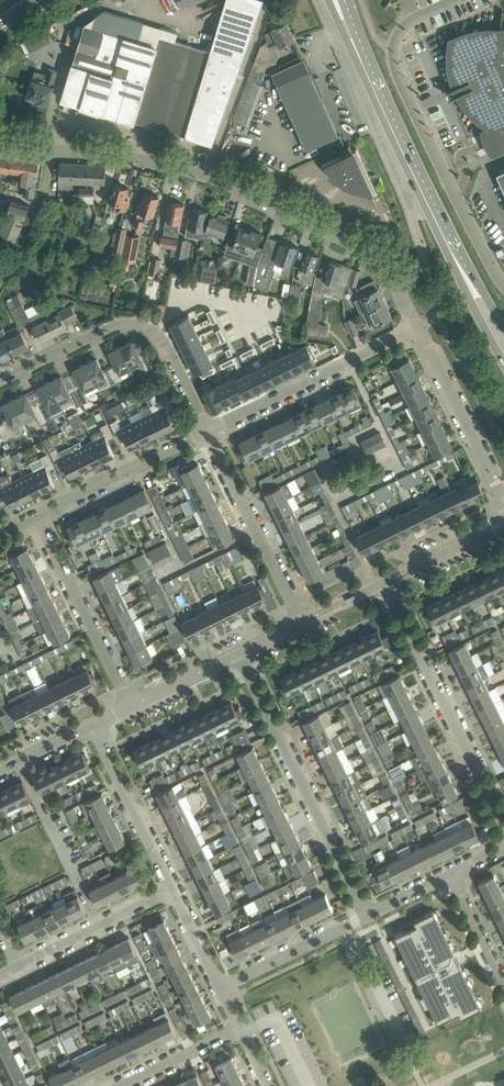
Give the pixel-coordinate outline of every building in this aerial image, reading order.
[(58,40),(78,46),(62,99),(83,105),(82,109),(83,112),(98,117),(102,115),(103,111),(185,136),(213,144),(263,0),(226,0),(210,51),(159,35),(156,46),(85,24),(83,28),(76,26),(75,31),(62,28),(58,40)] [(466,81),(469,89),(471,88),(473,91),(479,97),(486,100),(493,102),(501,102),(503,101),(503,28),(501,28),(503,10),(502,10),(500,28),(499,42),(492,43),(484,45),(477,49),(472,55),(468,62),(466,69),(467,77),(468,80),(466,81)] [(260,83),(263,73),(271,50),(271,49),(294,39),(287,23),(286,23),(282,15),(270,21),(274,29),(267,32),(265,35),(268,41),(268,42),(261,45),(233,120),(248,125),(264,84),(260,83)] [(45,29),(37,33),(43,45),(51,41),(45,29)] [(307,150),(339,135),(304,60),(272,74),(307,150)] [(33,78),(27,97),(48,104),(58,71),(49,68),(47,74),(45,81),(33,78)] [(482,118),(488,131),(503,125),(503,128),(503,109),(482,118)] [(485,133),(493,151),(503,147),(503,128),(503,125),(488,131),(485,133)] [(377,193),(361,157),(357,148),(322,164),(323,166),(325,168),(326,170),(328,173),(330,175),(332,177),(333,179),(336,181),(333,184),(334,185),(337,181),(341,184),(344,186),(347,188),(349,189),(352,190),(354,191),(358,192),(362,193),(365,193),(368,193),(372,194),(375,202),(377,201),(373,194),(377,193)] [(19,158),(0,156),(0,170),(19,172),(21,159),(19,158)] [(26,188),(25,194),(34,196),(39,161),(21,159),(19,172),(20,173),(18,182),(27,184),(26,188)] [(79,183),(80,163),(60,162),(59,182),(79,183)] [(80,163),(79,183),(106,184),(106,164),(80,163)] [(109,201),(106,210),(107,210),(107,209),(114,211),(114,212),(118,213),(119,209),(125,211),(125,210),(128,199),(125,198),(128,187),(114,183),(111,194),(109,201)] [(79,186),(79,194),(95,195),(95,187),(79,186)] [(153,216),(156,207),(159,197),(145,193),(142,203),(139,202),(136,211),(139,212),(134,225),(142,228),(147,214),(153,216)] [(25,218),(29,205),(12,199),(2,196),(0,203),(0,247),(11,252),(25,218)] [(162,234),(160,245),(167,246),(176,248),(177,248),(177,246),(179,237),(178,237),(184,204),(170,201),(168,210),(167,221),(166,227),(165,235),(162,234)] [(202,239),(206,222),(208,211),(193,208),(192,217),(189,217),(187,227),(185,235),(202,239)] [(224,237),(226,230),(230,220),(211,214),(205,231),(224,237)] [(95,221),(102,223),(104,217),(97,215),(95,221)] [(227,243),(224,254),(241,260),(251,229),(240,225),(240,226),(240,227),(236,239),(235,239),(234,242),(230,241),(228,240),(227,243)] [(112,251),(122,253),(127,229),(117,227),(112,251)] [(251,229),(241,260),(250,263),(246,283),(254,285),(256,275),(258,265),(260,259),(259,259),(262,251),(256,249),(257,247),(257,246),(261,233),(251,229)] [(135,260),(140,236),(127,234),(123,258),(135,260)] [(254,285),(254,286),(268,290),(275,269),(282,271),(289,274),(292,265),(295,257),(299,247),(282,241),(268,236),(264,247),(262,251),(259,259),(260,259),(258,265),(256,275),(254,285)] [(179,237),(177,246),(186,248),(188,239),(179,237)] [(314,284),(316,275),(316,272),(313,271),(319,255),(306,250),(300,268),(298,275),(300,275),(299,279),(314,284)] [(152,257),(149,273),(159,275),(161,259),(152,257)] [(194,277),(197,277),(215,281),(218,264),(213,262),(214,260),(207,258),(206,261),(198,260),(194,277)] [(346,286),(348,279),(352,268),(330,261),(324,278),(321,290),(324,292),(336,296),(343,297),(346,286)] [(356,285),(357,281),(361,271),(352,268),(348,279),(351,280),(350,283),(356,285)] [(88,271),(85,280),(93,282),(96,273),(88,271)] [(321,290),(324,278),(316,275),(314,284),(306,333),(327,336),(329,325),(319,323),(324,292),(321,290)] [(118,281),(111,279),(110,284),(114,286),(113,289),(115,290),(118,281)] [(362,296),(356,299),(363,313),(368,310),(385,302),(379,290),(381,289),(380,286),(377,287),(374,280),(358,288),(362,296)] [(285,282),(282,294),(288,295),(291,283),(285,282)] [(292,284),(289,300),(299,302),(302,285),(292,284)] [(39,303),(45,300),(41,294),(40,294),(38,291),(37,292),(37,291),(34,293),(39,303)] [(53,333),(43,311),(29,317),(18,294),(12,297),(26,325),(32,323),(33,325),(41,340),(42,340),(41,339),(53,333)] [(20,329),(26,325),(12,297),(8,299),(9,301),(7,302),(18,324),(5,331),(8,337),(16,352),(28,346),(28,347),(29,346),(21,331),(20,329)] [(154,302),(152,312),(159,313),(160,303),(154,302)] [(385,302),(368,310),(363,313),(370,327),(392,316),(385,302)] [(78,318),(73,308),(71,305),(58,311),(59,312),(52,316),(48,307),(42,310),(43,311),(53,333),(66,327),(67,328),(65,324),(78,318)] [(189,315),(171,324),(176,334),(194,325),(189,315)] [(359,332),(354,322),(352,318),(345,321),(348,325),(352,335),(359,332)] [(194,325),(176,334),(181,344),(199,335),(194,325)] [(5,331),(4,328),(0,330),(0,353),(4,361),(11,357),(10,355),(16,352),(8,337),(5,331)] [(199,335),(181,344),(185,353),(203,344),(199,335)] [(146,370),(153,366),(145,351),(139,354),(133,341),(129,343),(127,343),(125,343),(124,344),(123,346),(121,347),(131,367),(142,361),(146,370)] [(203,344),(185,353),(190,363),(208,354),(203,344)] [(298,348),(296,349),(305,367),(316,362),(311,352),(313,351),(309,345),(307,346),(306,344),(298,348)] [(120,372),(131,367),(121,347),(120,347),(118,347),(116,347),(115,348),(114,350),(110,352),(116,365),(110,368),(117,382),(123,379),(120,372)] [(296,349),(286,353),(295,372),(305,367),(296,349)] [(286,353),(276,358),(285,377),(295,372),(286,353)] [(208,354),(190,363),(195,372),(213,364),(208,354)] [(117,382),(110,368),(103,371),(97,358),(93,360),(91,360),(90,360),(88,362),(88,363),(86,364),(96,384),(107,379),(110,385),(117,382)] [(276,358),(266,363),(275,382),(285,377),(276,358)] [(399,380),(416,372),(409,359),(401,363),(400,361),(402,360),(402,359),(386,366),(387,367),(392,364),(393,367),(399,380)] [(266,363),(255,368),(265,387),(275,382),(266,363)] [(85,390),(96,384),(86,364),(84,365),(82,364),(81,365),(79,366),(79,367),(75,370),(81,382),(74,385),(83,404),(90,400),(88,396),(85,390)] [(255,368),(245,373),(255,392),(265,387),(255,368)] [(405,392),(422,385),(421,384),(423,383),(420,377),(418,378),(416,372),(399,380),(405,392)] [(245,373),(235,377),(245,397),(255,392),(245,373)] [(83,404),(74,385),(68,389),(62,376),(58,378),(56,378),(54,378),(53,379),(52,381),(50,381),(60,402),(71,396),(75,403),(77,407),(83,404)] [(235,377),(225,382),(234,400),(243,395),(244,397),(245,397),(235,377)] [(369,379),(370,379),(369,378),(364,381),(368,389),(373,387),(369,379)] [(63,409),(60,402),(50,381),(49,382),(47,382),(45,382),(44,383),(43,385),(39,387),(45,400),(39,403),(48,421),(52,419),(53,414),(63,409)] [(225,382),(215,387),(224,405),(234,400),(225,382)] [(411,405),(428,397),(422,385),(405,392),(411,405)] [(348,409),(361,403),(353,387),(352,387),(351,386),(345,389),(346,391),(340,393),(348,409)] [(215,387),(204,392),(213,410),(224,405),(215,387)] [(136,391),(139,397),(145,394),(142,388),(136,391)] [(116,393),(119,399),(124,397),(121,390),(116,393)] [(48,421),(39,403),(32,406),(26,393),(22,395),(21,395),(19,395),(17,396),(17,398),(15,399),(25,419),(36,414),(41,424),(48,421)] [(336,415),(348,409),(340,393),(328,399),(336,415)] [(154,412),(163,432),(175,426),(167,412),(174,408),(167,395),(160,398),(164,406),(154,412)] [(130,405),(135,402),(132,396),(127,399),(130,405)] [(377,407),(381,404),(377,397),(373,399),(377,407)] [(417,417),(434,409),(428,397),(411,405),(417,417)] [(19,422),(25,419),(15,399),(13,400),(12,399),(10,400),(8,401),(8,402),(4,404),(10,417),(4,420),(11,436),(23,431),(19,422)] [(323,421),(336,415),(328,399),(316,406),(323,421)] [(112,414),(126,408),(123,401),(109,408),(112,414)] [(383,418),(387,416),(381,404),(377,407),(383,418)] [(311,428),(323,421),(316,406),(303,412),(311,428)] [(423,430),(440,422),(439,421),(441,420),(438,414),(436,415),(434,409),(417,417),(423,430)] [(157,435),(163,432),(154,412),(143,417),(153,438),(158,436),(157,435)] [(299,434),(311,428),(303,412),(291,418),(299,434)] [(359,430),(367,427),(373,424),(368,414),(362,417),(364,422),(357,426),(359,430)] [(393,429),(387,416),(383,418),(385,423),(389,432),(393,429)] [(149,440),(153,438),(143,417),(132,422),(142,442),(148,439),(149,440)] [(291,418),(290,418),(289,417),(283,420),(284,421),(278,424),(286,440),(299,434),(291,418)] [(71,422),(74,428),(80,426),(77,419),(71,422)] [(142,442),(132,422),(121,428),(117,419),(110,423),(117,436),(124,433),(131,448),(142,442)] [(0,425),(0,434),(2,433),(5,440),(11,436),(4,420),(3,420),(4,423),(0,425)] [(68,431),(74,428),(71,422),(65,425),(68,431)] [(430,442),(446,434),(440,422),(423,430),(430,442)] [(114,437),(109,427),(107,423),(100,426),(104,435),(93,440),(103,460),(114,455),(107,440),(114,437)] [(274,446),(286,440),(278,424),(266,430),(274,446)] [(395,443),(406,438),(410,436),(404,424),(393,429),(389,432),(393,439),(395,443)] [(347,436),(359,430),(357,426),(345,432),(347,436)] [(261,452),(274,446),(266,430),(254,436),(261,452)] [(345,432),(344,431),(339,434),(343,444),(336,447),(338,452),(351,446),(347,436),(345,432)] [(368,452),(386,443),(381,432),(362,441),(368,452)] [(446,434),(430,442),(436,455),(452,447),(446,434)] [(245,460),(261,452),(254,436),(240,443),(244,450),(241,452),(240,450),(239,450),(247,466),(247,465),(245,460)] [(51,450),(56,447),(51,437),(45,439),(51,450)] [(405,454),(402,446),(409,443),(406,438),(395,443),(397,448),(401,456),(405,454)] [(97,463),(103,460),(93,440),(83,445),(93,467),(98,464),(97,463)] [(88,469),(93,467),(83,445),(72,451),(82,471),(88,468),(88,469)] [(336,447),(329,451),(326,445),(321,448),(326,458),(338,452),(336,447)] [(82,471),(72,451),(69,446),(59,451),(57,448),(50,451),(52,455),(57,465),(63,462),(71,476),(82,471)] [(314,464),(326,458),(321,448),(316,450),(319,456),(311,460),(314,464)] [(463,469),(456,455),(454,451),(441,457),(443,462),(451,458),(458,471),(463,469)] [(13,455),(16,461),(22,458),(19,452),(13,455)] [(54,467),(50,457),(48,453),(41,457),(45,465),(34,470),(44,491),(55,485),(48,470),(54,467)] [(1,457),(4,463),(10,460),(7,454),(1,457)] [(412,466),(409,462),(405,454),(401,456),(405,464),(407,469),(412,466)] [(431,468),(443,462),(441,457),(429,463),(431,468)] [(188,458),(169,468),(169,469),(170,468),(174,476),(177,474),(183,486),(182,486),(183,487),(189,484),(205,476),(198,463),(192,466),(188,458)] [(301,470),(314,464),(311,460),(299,466),(301,470)] [(419,474),(431,468),(429,463),(417,469),(419,474)] [(289,476),(301,470),(299,466),(287,472),(289,476)] [(316,483),(320,481),(315,468),(310,471),(316,483)] [(423,481),(419,474),(417,469),(404,475),(410,487),(423,481)] [(23,476),(34,497),(38,495),(38,494),(44,491),(34,470),(28,473),(26,470),(22,472),(23,476)] [(276,483),(289,476),(287,472),(279,476),(274,478),(276,483)] [(23,501),(13,481),(10,475),(5,476),(3,476),(1,477),(0,477),(0,494),(4,492),(11,507),(23,501)] [(276,483),(274,478),(272,475),(260,481),(264,489),(276,483)] [(405,490),(410,487),(404,475),(392,482),(394,486),(402,482),(405,490)] [(29,499),(34,497),(23,476),(13,481),(23,501),(29,498),(29,499)] [(195,496),(211,488),(205,476),(189,484),(195,496)] [(470,483),(476,496),(484,492),(478,479),(470,483)] [(323,496),(324,495),(327,494),(320,481),(316,483),(323,496)] [(476,496),(470,483),(469,481),(456,488),(464,504),(477,498),(476,496)] [(155,500),(162,497),(166,495),(161,482),(149,488),(155,500)] [(387,489),(394,486),(392,482),(379,488),(385,500),(391,498),(387,489)] [(272,505),(288,498),(282,485),(266,493),(272,505)] [(201,509),(217,501),(211,488),(195,496),(201,509)] [(379,504),(385,500),(379,488),(367,494),(369,498),(375,495),(379,504)] [(452,510),(464,504),(456,488),(444,494),(452,510)] [(132,496),(139,512),(152,506),(144,490),(132,496)] [(333,506),(331,501),(327,494),(324,495),(323,496),(326,504),(320,506),(323,511),(329,508),(333,506)] [(361,502),(369,498),(367,494),(354,500),(357,505),(361,502)] [(439,516),(452,510),(444,494),(431,500),(439,516)] [(127,518),(139,512),(132,496),(119,502),(127,518)] [(167,506),(162,497),(155,500),(161,513),(174,506),(172,503),(167,506)] [(278,518),(294,510),(288,498),(272,505),(278,518)] [(359,509),(357,505),(354,500),(342,506),(346,515),(359,509)] [(439,516),(431,500),(419,506),(427,522),(428,522),(428,523),(434,520),(433,519),(439,516)] [(207,521),(223,513),(217,501),(201,509),(207,521)] [(115,524),(127,518),(119,502),(107,508),(115,524)] [(167,525),(170,524),(172,523),(168,516),(173,513),(171,508),(174,507),(174,506),(161,513),(167,525)] [(339,519),(335,511),(333,506),(329,508),(331,513),(335,521),(339,519)] [(414,528),(427,522),(419,506),(406,512),(414,528)] [(115,524),(107,508),(106,509),(105,507),(99,510),(100,512),(94,514),(102,530),(115,524)] [(284,530),(300,522),(294,510),(278,518),(284,530)] [(402,534),(414,528),(406,512),(394,518),(402,534)] [(213,533),(229,525),(223,513),(207,521),(213,533)] [(90,536),(102,530),(94,514),(82,520),(90,536)] [(396,537),(402,534),(394,518),(382,524),(390,540),(391,541),(397,539),(396,537)] [(345,531),(343,526),(339,519),(335,521),(330,523),(336,535),(340,533),(345,531)] [(73,545),(90,536),(82,520),(69,527),(73,535),(69,536),(68,535),(75,550),(76,550),(73,545)] [(290,543),(306,535),(300,522),(284,530),(290,543)] [(172,523),(170,524),(167,525),(173,538),(180,534),(177,529),(175,531),(172,523)] [(377,547),(390,540),(382,524),(369,530),(377,547)] [(219,546),(235,538),(229,525),(213,533),(219,546)] [(364,553),(377,547),(369,530),(356,537),(364,553)] [(351,543),(348,536),(345,531),(340,533),(346,546),(351,543)] [(179,550),(181,549),(189,545),(183,533),(180,534),(173,538),(179,550)] [(155,542),(162,539),(160,534),(152,537),(155,542)] [(296,555),(312,547),(306,535),(290,543),(296,555)] [(147,547),(155,542),(152,537),(144,541),(147,547)] [(23,540),(5,549),(9,557),(12,555),(17,565),(18,568),(34,560),(28,547),(26,548),(23,541),(23,540)] [(129,555),(127,550),(122,541),(118,542),(123,552),(115,556),(117,561),(129,555)] [(161,544),(166,556),(172,552),(167,542),(161,544)] [(350,560),(357,556),(351,543),(346,546),(344,547),(350,560)] [(160,558),(166,556),(161,544),(155,548),(160,558)] [(185,562),(190,560),(194,558),(188,546),(189,545),(181,549),(179,550),(185,562)] [(245,559),(239,545),(238,545),(226,552),(228,556),(232,565),(245,559)] [(129,555),(137,551),(135,546),(127,550),(129,555)] [(302,567),(318,559),(312,547),(296,555),(302,567)] [(154,561),(160,558),(155,548),(149,551),(154,561)] [(117,561),(115,556),(113,553),(107,556),(104,549),(97,552),(101,558),(105,567),(117,561)] [(97,551),(89,555),(93,562),(88,564),(92,573),(93,573),(105,567),(101,558),(97,552),(97,551)] [(139,571),(150,565),(144,552),(140,555),(133,558),(139,571)] [(216,562),(228,556),(226,552),(214,557),(216,562)] [(220,571),(216,562),(214,557),(201,564),(207,575),(208,577),(220,571)] [(309,580),(325,572),(318,559),(302,567),(309,580)] [(24,580),(40,572),(34,560),(18,568),(24,580)] [(199,579),(207,575),(201,564),(190,570),(192,574),(196,572),(199,579)] [(145,583),(148,582),(157,578),(150,565),(139,571),(145,583)] [(100,590),(116,582),(124,578),(118,566),(110,569),(94,577),(100,590)] [(179,581),(192,574),(190,570),(177,576),(179,581)] [(503,589),(503,579),(500,571),(488,577),(496,592),(503,589)] [(30,593),(46,585),(40,572),(24,580),(30,593)] [(496,592),(488,577),(487,575),(481,579),(482,580),(476,583),(484,598),(496,592)] [(182,586),(179,581),(177,576),(164,582),(169,593),(175,591),(175,589),(182,586)] [(154,594),(163,590),(157,578),(148,582),(154,594)] [(253,578),(242,583),(245,591),(253,607),(267,601),(263,593),(265,592),(266,594),(267,593),(259,578),(258,578),(261,584),(257,585),(253,578)] [(106,602),(122,595),(116,582),(100,590),(106,602)] [(472,604),(484,598),(476,583),(465,588),(472,604)] [(29,609),(52,597),(46,585),(30,593),(23,596),(29,609)] [(460,610),(472,604),(465,588),(453,594),(460,610)] [(156,610),(164,606),(169,603),(163,590),(154,594),(150,597),(156,610)] [(241,613),(253,607),(245,591),(233,597),(241,613)] [(233,597),(233,598),(231,593),(219,599),(221,603),(229,619),(241,613),(233,597)] [(448,616),(460,610),(453,594),(441,600),(448,616)] [(113,615),(129,607),(122,595),(106,602),(113,615)] [(35,621),(58,609),(52,597),(29,609),(35,621)] [(432,624),(448,616),(441,600),(429,606),(429,605),(428,606),(432,614),(428,615),(427,614),(434,629),(435,629),(432,624)] [(171,617),(175,615),(169,603),(164,606),(169,615),(169,614),(171,617)] [(216,626),(229,619),(221,603),(208,610),(216,626)] [(4,607),(3,605),(0,607),(0,612),(4,620),(14,616),(12,611),(7,614),(4,607)] [(119,627),(135,619),(129,607),(113,615),(119,627)] [(58,609),(35,621),(38,627),(45,623),(49,630),(65,622),(58,609)] [(204,632),(216,626),(208,610),(196,616),(204,632)] [(503,618),(503,611),(495,615),(498,621),(503,618)] [(177,630),(181,627),(175,615),(171,617),(177,630)] [(10,633),(20,628),(14,616),(4,620),(10,633)] [(191,638),(204,632),(196,616),(183,622),(191,638)] [(484,628),(494,623),(491,617),(481,622),(484,628)] [(125,640),(141,632),(135,619),(119,627),(125,640)] [(55,642),(71,635),(65,622),(49,630),(55,642)] [(474,633),(484,628),(481,622),(471,627),(474,633)] [(175,646),(187,640),(181,627),(177,630),(173,631),(179,643),(175,645),(175,646)] [(24,637),(23,635),(20,628),(10,633),(17,646),(22,643),(20,639),(24,637)] [(460,640),(470,635),(467,629),(457,634),(460,640)] [(496,642),(502,640),(497,629),(491,632),(496,642)] [(393,650),(393,649),(386,634),(385,634),(386,636),(382,638),(379,630),(377,631),(366,637),(374,653),(390,644),(393,650)] [(460,640),(457,634),(455,630),(443,636),(443,635),(448,646),(460,640)] [(131,652),(147,644),(141,632),(125,640),(131,652)] [(374,653),(366,637),(365,636),(359,639),(359,640),(354,643),(362,658),(374,653)] [(76,646),(77,647),(77,646),(73,638),(72,638),(73,639),(60,645),(62,650),(63,650),(64,652),(76,646)] [(17,646),(23,659),(32,654),(26,641),(22,643),(17,646)] [(456,662),(472,654),(466,642),(450,650),(456,662)] [(350,664),(362,658),(354,643),(342,648),(350,664)] [(147,644),(131,652),(137,665),(153,657),(147,644)] [(50,656),(62,650),(60,645),(48,651),(50,656)] [(338,670),(350,664),(342,648),(330,654),(338,670)] [(38,662),(50,656),(48,651),(35,657),(38,662)] [(338,670),(330,654),(330,655),(329,653),(323,656),(323,658),(318,660),(326,676),(338,670)] [(462,674),(477,666),(472,654),(456,662),(462,674)] [(26,668),(38,662),(35,657),(23,663),(26,668)] [(314,682),(326,676),(318,660),(307,666),(314,682)] [(485,663),(489,673),(495,671),(491,661),(485,663)] [(75,675),(83,691),(96,685),(92,677),(94,676),(95,678),(96,677),(89,662),(88,662),(91,668),(75,675)] [(30,676),(26,668),(23,663),(11,669),(13,674),(20,670),(24,679),(30,676)] [(467,686),(483,678),(490,675),(483,663),(477,666),(462,674),(467,686)] [(307,666),(306,666),(305,665),(299,668),(300,669),(295,672),(302,688),(314,682),(307,666)] [(385,677),(396,671),(393,665),(392,665),(393,666),(382,670),(385,677)] [(13,674),(11,669),(0,674),(0,680),(13,674)] [(376,681),(385,677),(382,670),(373,675),(376,681)] [(286,695),(302,688),(295,672),(283,677),(282,678),(286,686),(282,687),(281,685),(280,686),(288,701),(289,701),(286,695)] [(390,694),(406,686),(400,674),(384,682),(390,694)] [(70,698),(83,691),(75,675),(63,681),(70,698)] [(359,682),(362,688),(372,683),(369,677),(359,682)] [(473,698),(489,690),(483,678),(467,686),(473,698)] [(65,700),(70,698),(63,681),(50,688),(58,704),(59,703),(60,705),(66,702),(65,700)] [(352,693),(362,688),(359,682),(349,687),(352,693)] [(396,706),(412,698),(406,686),(390,694),(396,706)] [(46,710),(58,704),(50,688),(38,694),(46,710)] [(335,694),(338,700),(348,695),(344,689),(335,694)] [(479,709),(495,702),(489,690),(473,698),(479,709)] [(26,700),(23,695),(22,692),(9,699),(21,722),(33,716),(26,700)] [(38,694),(26,700),(33,716),(34,715),(35,717),(41,714),(40,712),(46,710),(38,694)] [(328,705),(338,700),(335,694),(325,699),(328,705)] [(360,709),(366,706),(361,696),(355,699),(360,709)] [(395,721),(402,718),(418,710),(412,698),(396,706),(389,710),(395,721)] [(10,711),(4,699),(0,701),(0,703),(5,714),(10,711)] [(311,706),(314,712),(324,707),(321,701),(311,706)] [(350,714),(356,711),(351,701),(345,704),(350,714)] [(227,724),(243,716),(244,718),(245,718),(239,706),(239,708),(236,710),(232,702),(231,703),(220,709),(227,724)] [(485,721),(501,713),(495,702),(479,709),(485,721)] [(302,717),(314,712),(311,706),(299,711),(302,718),(302,717)] [(360,709),(364,719),(370,716),(366,706),(360,709)] [(215,730),(227,724),(220,709),(208,714),(215,730)] [(407,730),(424,722),(418,710),(402,718),(407,730)] [(7,728),(16,724),(10,711),(5,714),(1,716),(7,728)] [(356,711),(350,714),(355,724),(361,721),(356,711)] [(503,727),(503,720),(501,713),(485,721),(491,733),(503,727)] [(204,736),(215,730),(208,714),(196,720),(204,736)] [(310,734),(325,726),(319,714),(304,721),(310,734)] [(204,736),(196,720),(195,720),(195,719),(188,722),(189,723),(184,726),(192,742),(204,736)] [(371,732),(377,729),(373,720),(367,723),(371,732)] [(413,742),(429,734),(424,722),(407,730),(413,742)] [(361,738),(367,735),(363,725),(356,728),(361,738)] [(180,748),(192,742),(184,726),(172,732),(180,748)] [(315,746),(331,738),(325,726),(310,734),(315,746)] [(371,732),(376,743),(377,745),(388,739),(382,727),(377,730),(377,729),(371,732)] [(503,742),(503,727),(491,733),(497,745),(503,742)] [(251,742),(252,742),(246,731),(245,729),(232,735),(236,742),(239,748),(251,742)] [(180,748),(172,732),(171,732),(171,731),(164,734),(165,735),(160,738),(168,753),(180,748)] [(419,754),(435,746),(429,734),(413,742),(419,754)] [(321,758),(337,750),(345,746),(339,735),(331,738),(315,746),(321,758)] [(367,750),(373,747),(367,735),(361,738),(367,750)] [(218,736),(213,739),(216,745),(221,743),(218,736)] [(156,759),(168,753),(160,738),(148,744),(156,759)] [(229,753),(239,748),(236,742),(226,747),(229,753)] [(144,765),(156,759),(148,744),(137,749),(135,750),(144,765)] [(383,757),(389,754),(384,744),(379,747),(383,757)] [(244,766),(260,758),(253,746),(238,754),(244,766)] [(418,769),(425,766),(441,758),(435,746),(419,754),(412,757),(418,769)] [(373,762),(379,759),(373,747),(367,750),(373,762)] [(215,760),(225,755),(222,749),(212,754),(215,760)] [(327,769),(343,762),(337,750),(321,758),(327,769)] [(78,774),(90,767),(86,759),(88,758),(86,752),(84,753),(83,752),(70,758),(78,774)] [(205,765),(215,760),(212,754),(202,759),(205,765)] [(383,757),(388,767),(394,764),(389,754),(383,757)] [(66,780),(78,774),(70,758),(58,764),(66,780)] [(244,781),(249,778),(265,770),(260,758),(244,766),(238,769),(244,781)] [(431,778),(447,770),(441,758),(425,766),(431,778)] [(333,781),(355,771),(349,759),(343,762),(327,769),(333,781)] [(379,774),(385,771),(379,759),(373,762),(379,774)] [(192,771),(201,767),(198,761),(189,765),(192,771)] [(54,785),(66,780),(58,764),(46,769),(54,785)] [(182,776),(192,771),(189,765),(179,770),(182,776)] [(423,767),(417,770),(422,781),(428,778),(423,767)] [(213,781),(219,777),(224,775),(221,768),(216,770),(215,768),(209,771),(213,781)] [(395,781),(401,778),(396,768),(390,771),(395,781)] [(42,791),(54,785),(46,769),(34,775),(42,791)] [(255,790),(271,782),(265,770),(249,778),(255,790)] [(437,790),(453,782),(447,770),(431,778),(437,790)] [(339,793),(361,782),(355,771),(333,781),(339,793)] [(385,785),(391,783),(385,771),(379,774),(385,785)] [(168,783),(177,779),(174,772),(165,777),(168,783)] [(168,783),(165,777),(163,773),(150,779),(155,789),(168,783)] [(204,786),(209,783),(205,773),(199,776),(204,786)] [(143,775),(136,778),(140,785),(147,782),(143,775)] [(218,791),(224,788),(219,777),(213,781),(218,791)] [(395,781),(400,790),(406,787),(401,778),(395,781)] [(10,787),(18,803),(31,797),(23,781),(10,787)] [(261,802),(277,794),(271,782),(255,790),(261,802)] [(345,805),(367,794),(361,782),(339,793),(345,805)] [(443,802),(459,794),(453,782),(437,790),(443,802)] [(98,790),(95,783),(95,784),(85,789),(88,795),(98,790)] [(204,786),(208,796),(214,793),(209,783),(204,786)] [(391,783),(385,785),(379,789),(384,798),(396,792),(391,783)] [(185,788),(177,792),(173,785),(157,793),(163,805),(179,798),(187,793),(185,788)] [(0,792),(0,796),(6,809),(18,803),(10,787),(0,792)] [(78,800),(88,795),(85,789),(75,794),(78,800)] [(407,804),(413,801),(408,791),(402,795),(407,804)] [(92,813),(108,805),(102,792),(82,803),(84,808),(89,806),(92,813)] [(225,804),(231,801),(226,792),(220,795),(225,804)] [(267,814),(283,806),(277,794),(261,802),(267,814)] [(351,817),(366,809),(373,806),(367,794),(345,805),(351,817)] [(61,800),(64,806),(74,801),(71,796),(61,800)] [(397,810),(403,807),(398,796),(392,799),(395,807),(389,810),(390,813),(396,809),(397,810)] [(215,809),(221,807),(216,797),(210,800),(215,809)] [(169,817),(185,809),(179,798),(163,805),(169,817)] [(448,804),(451,810),(464,804),(461,798),(448,804)] [(54,811),(64,806),(61,800),(51,805),(54,811)] [(225,804),(230,815),(236,812),(231,801),(225,804)] [(407,804),(413,817),(419,813),(413,801),(407,804)] [(441,815),(451,810),(448,804),(439,809),(441,815)] [(98,824),(114,817),(108,805),(92,813),(98,824)] [(273,826),(289,818),(283,806),(267,814),(261,816),(267,828),(273,826)] [(212,820),(219,817),(220,819),(226,816),(221,807),(215,809),(215,810),(209,813),(212,820)] [(403,807),(397,810),(401,819),(407,816),(403,807)] [(175,829),(191,821),(185,809),(169,817),(175,829)] [(357,829),(372,821),(366,809),(351,817),(357,829)] [(72,823),(78,820),(73,810),(67,813),(72,823)] [(425,816),(428,822),(437,817),(434,811),(425,816)] [(28,824),(38,819),(35,813),(25,818),(28,824)] [(61,816),(56,818),(58,824),(64,821),(61,816)] [(237,828),(248,823),(246,817),(240,820),(238,816),(232,819),(237,828)] [(418,826),(428,822),(425,816),(415,820),(418,826)] [(480,837),(472,822),(469,816),(457,822),(468,843),(480,837)] [(104,836),(120,828),(114,817),(98,824),(104,836)] [(19,829),(28,824),(25,818),(16,823),(19,829)] [(279,837),(295,830),(289,818),(273,826),(279,837)] [(363,841),(386,830),(380,818),(372,822),(372,821),(357,829),(363,841)] [(72,823),(77,832),(83,830),(78,820),(72,823)] [(181,841),(197,833),(191,821),(175,829),(181,841)] [(227,833),(233,830),(228,821),(222,823),(227,833)] [(456,849),(468,843),(457,822),(445,827),(448,833),(456,849)] [(237,828),(243,841),(254,835),(248,823),(237,828)] [(401,827),(404,833),(413,828),(411,823),(401,827)] [(5,836),(15,831),(12,825),(2,830),(5,836)] [(394,838),(404,833),(401,827),(391,832),(394,838)] [(110,849),(126,841),(120,828),(104,836),(110,849)] [(227,833),(232,843),(238,840),(233,830),(227,833)] [(277,853),(300,841),(295,830),(279,837),(271,841),(277,853)] [(187,853),(203,845),(197,833),(181,841),(187,853)] [(444,855),(456,849),(448,833),(436,839),(444,855)] [(84,846),(90,844),(85,834),(79,837),(84,846)] [(377,839),(380,845),(390,840),(387,834),(377,839)] [(248,852),(254,849),(250,839),(244,842),(248,852)] [(367,851),(380,845),(377,839),(365,845),(367,851)] [(432,861),(444,855),(436,839),(424,845),(432,861)] [(290,861),(306,853),(300,841),(277,853),(280,858),(287,855),(290,861)] [(90,844),(84,846),(88,856),(94,853),(90,844)] [(239,857),(245,854),(240,844),(234,847),(239,857)] [(192,865),(208,857),(203,845),(187,853),(192,865)] [(420,867),(432,861),(424,845),(413,851),(420,867)] [(116,851),(119,857),(129,852),(126,846),(116,851)] [(248,852),(254,862),(259,859),(254,849),(248,852)] [(109,862),(119,857),(116,851),(106,856),(109,862)] [(408,873),(420,867),(413,851),(401,857),(408,873)] [(296,874),(312,866),(306,853),(290,861),(296,874)] [(239,857),(243,867),(249,864),(245,854),(239,857)] [(198,877),(214,869),(208,857),(192,865),(198,877)] [(397,879),(408,873),(401,857),(389,863),(397,879)] [(92,862),(95,869),(105,864),(102,858),(92,862)] [(397,879),(389,863),(386,858),(372,865),(376,874),(378,873),(384,885),(397,879)] [(260,876),(272,870),(267,861),(255,866),(260,876)] [(85,873),(95,869),(92,862),(82,867),(85,873)] [(126,872),(134,888),(146,882),(138,866),(126,872)] [(250,881),(256,878),(251,868),(246,871),(250,881)] [(204,889),(220,881),(214,869),(198,877),(204,889)] [(260,876),(266,889),(278,883),(272,870),(260,876)] [(320,881),(317,876),(314,870),(302,876),(305,882),(308,887),(320,881)] [(122,893),(134,888),(126,872),(114,877),(122,893)] [(500,886),(499,884),(494,874),(479,881),(485,894),(500,886)] [(69,881),(68,879),(66,875),(56,880),(59,886),(69,881)] [(372,883),(379,880),(376,875),(370,878),(372,883)] [(295,886),(305,882),(302,876),(292,880),(295,886)] [(110,899),(122,893),(114,877),(102,883),(110,899)] [(250,881),(255,891),(261,888),(256,878),(250,881)] [(49,891),(59,886),(56,880),(46,885),(49,891)] [(210,901),(226,893),(220,881),(204,889),(210,901)] [(281,893),(291,888),(288,882),(278,887),(281,893)] [(98,905),(110,899),(102,883),(90,889),(98,905)] [(503,899),(503,894),(500,886),(485,894),(491,905),(503,899)] [(32,892),(35,898),(45,893),(42,887),(32,892)] [(271,898),(281,893),(278,887),(268,892),(271,898)] [(25,903),(35,898),(32,892),(22,896),(25,903)] [(216,913),(226,908),(232,905),(226,893),(210,901),(216,913)] [(321,915),(314,899),(311,893),(299,899),(310,921),(321,915)] [(314,899),(321,915),(334,909),(326,893),(314,899)] [(257,905),(267,900),(264,894),(254,899),(257,905)] [(86,911),(81,901),(78,895),(66,901),(74,917),(86,911)] [(8,903),(11,909),(21,905),(18,899),(8,903)] [(247,910),(257,905),(254,899),(244,904),(247,910)] [(298,927),(310,921),(299,899),(287,905),(298,927)] [(503,914),(503,899),(491,905),(497,917),(503,914)] [(62,923),(74,917),(66,901),(54,907),(62,923)] [(286,933),(298,927),(287,905),(275,910),(278,917),(286,933)] [(230,911),(233,917),(243,912),(240,906),(230,911)] [(50,928),(62,923),(54,907),(42,912),(50,928)] [(416,924),(395,935),(438,1023),(460,1012),(462,1017),(481,1007),(480,1003),(465,973),(434,910),(414,920),(416,924)] [(221,923),(233,917),(230,911),(218,917),(221,923)] [(38,934),(50,928),(42,912),(31,918),(38,934)] [(274,939),(286,933),(278,917),(266,923),(274,939)] [(26,940),(38,934),(31,918),(18,924),(26,940)] [(155,940),(171,932),(165,920),(149,928),(155,940)] [(262,945),(254,929),(251,923),(239,928),(242,934),(250,950),(262,945)] [(262,945),(274,939),(266,923),(254,929),(262,945)] [(140,947),(146,944),(140,932),(134,935),(140,947)] [(161,952),(177,944),(171,932),(155,940),(161,952)] [(238,956),(250,950),(242,934),(230,941),(238,956)] [(138,953),(135,947),(130,937),(118,943),(125,959),(138,953)] [(129,964),(125,959),(118,943),(106,949),(113,965),(114,965),(117,970),(129,964)] [(146,944),(140,947),(145,957),(151,954),(146,944)] [(167,964),(183,956),(177,944),(161,952),(167,964)] [(102,970),(113,965),(106,949),(94,955),(102,970)] [(101,971),(102,970),(94,955),(82,960),(90,976),(93,982),(104,976),(101,971)] [(173,976),(188,968),(183,956),(167,964),(173,976)] [(152,971),(157,968),(153,958),(147,961),(152,971)] [(78,982),(90,976),(82,960),(70,966),(78,982)] [(66,988),(78,982),(70,966),(58,972),(66,988)] [(157,968),(152,971),(156,981),(162,978),(157,968)] [(178,988),(194,980),(188,968),(173,976),(178,988)] [(54,994),(66,988),(58,972),(46,978),(54,994)] [(140,989),(152,983),(149,977),(137,983),(140,989)] [(54,994),(46,978),(34,984),(42,1000),(45,1006),(57,1000),(54,994)] [(184,999),(200,992),(194,980),(178,988),(184,999)] [(163,995),(169,992),(164,982),(158,985),(163,995)] [(131,994),(140,989),(137,983),(128,988),(131,994)] [(30,1005),(42,1000),(34,984),(22,990),(30,1005)] [(142,993),(145,999),(155,994),(152,988),(142,993)] [(18,1011),(30,1005),(22,990),(10,996),(18,1011)] [(114,995),(116,1000),(126,996),(123,990),(114,995)] [(169,992),(163,995),(168,1005),(174,1002),(169,992)] [(190,1011),(206,1004),(200,992),(184,999),(190,1011)] [(136,1004),(145,999),(142,993),(133,998),(136,1004)] [(107,1005),(116,1000),(114,995),(104,999),(107,1005)] [(6,1013),(12,1010),(7,1000),(1,1003),(6,1013)] [(118,1005),(121,1011),(131,1006),(128,1000),(118,1005)] [(92,1012),(102,1008),(99,1002),(89,1007),(92,1012)] [(190,1011),(191,1014),(196,1024),(212,1016),(206,1004),(190,1011)] [(112,1015),(121,1011),(118,1005),(109,1010),(112,1015)] [(175,1019),(181,1016),(176,1006),(170,1009),(175,1019)] [(83,1017),(92,1012),(89,1007),(80,1011),(83,1017)] [(11,1023),(17,1020),(12,1010),(6,1013),(11,1023)] [(94,1017),(97,1022),(107,1018),(104,1012),(94,1017)] [(69,1024),(78,1019),(75,1013),(66,1018),(69,1024)] [(175,1019),(181,1031),(187,1028),(181,1016),(175,1019)] [(88,1027),(97,1022),(94,1017),(85,1021),(88,1027)] [(177,1033),(172,1023),(169,1017),(157,1023),(165,1039),(177,1033)] [(59,1029),(69,1024),(66,1018),(56,1023),(59,1029)] [(70,1028),(73,1034),(83,1029),(80,1023),(70,1028)] [(153,1045),(165,1039),(157,1023),(145,1029),(153,1045)] [(18,1037),(24,1034),(19,1024),(13,1027),(18,1037)] [(44,1036),(54,1031),(51,1025),(41,1030),(44,1036)] [(64,1039),(73,1034),(70,1028),(61,1033),(64,1039)] [(9,1041),(3,1029),(0,1031),(0,1046),(9,1041)] [(141,1051),(153,1045),(145,1029),(133,1035),(141,1051)] [(35,1041),(44,1036),(41,1030),(32,1034),(35,1041)] [(24,1049),(30,1046),(24,1034),(18,1037),(24,1049)] [(46,1040),(49,1046),(60,1041),(57,1035),(46,1040)] [(129,1057),(141,1051),(133,1035),(121,1041),(129,1057)] [(40,1051),(49,1046),(46,1040),(37,1045),(40,1051)] [(15,1053),(9,1041),(0,1046),(0,1060),(15,1053)] [(117,1063),(129,1057),(121,1041),(109,1047),(117,1063)] [(30,1061),(36,1058),(30,1046),(24,1049),(30,1061)] [(105,1068),(117,1063),(109,1047),(97,1052),(105,1068)] [(93,1074),(105,1068),(97,1052),(85,1058),(93,1074)] [(21,1065),(15,1053),(0,1060),(0,1063),(5,1073),(21,1065)] [(222,1077),(238,1070),(232,1057),(216,1065),(222,1077)] [(30,1061),(34,1070),(40,1067),(36,1058),(30,1061)] [(81,1080),(93,1074),(85,1058),(74,1064),(81,1080)] [(70,1085),(81,1080),(74,1064),(62,1070),(70,1085)] [(10,1085),(26,1077),(21,1065),(5,1073),(10,1085)] [(207,1085),(213,1082),(207,1069),(201,1072),(207,1085)] [(70,1085),(62,1070),(49,1076),(54,1085),(69,1085),(70,1085)] [(244,1081),(238,1070),(222,1077),(227,1085),(235,1085),(244,1081)] [(41,1085),(47,1082),(42,1072),(36,1075),(41,1085)] [(202,1084),(197,1074),(185,1080),(188,1085),(203,1085),(202,1084)] [(26,1077),(10,1085),(11,1085),(31,1085),(26,1077)]
